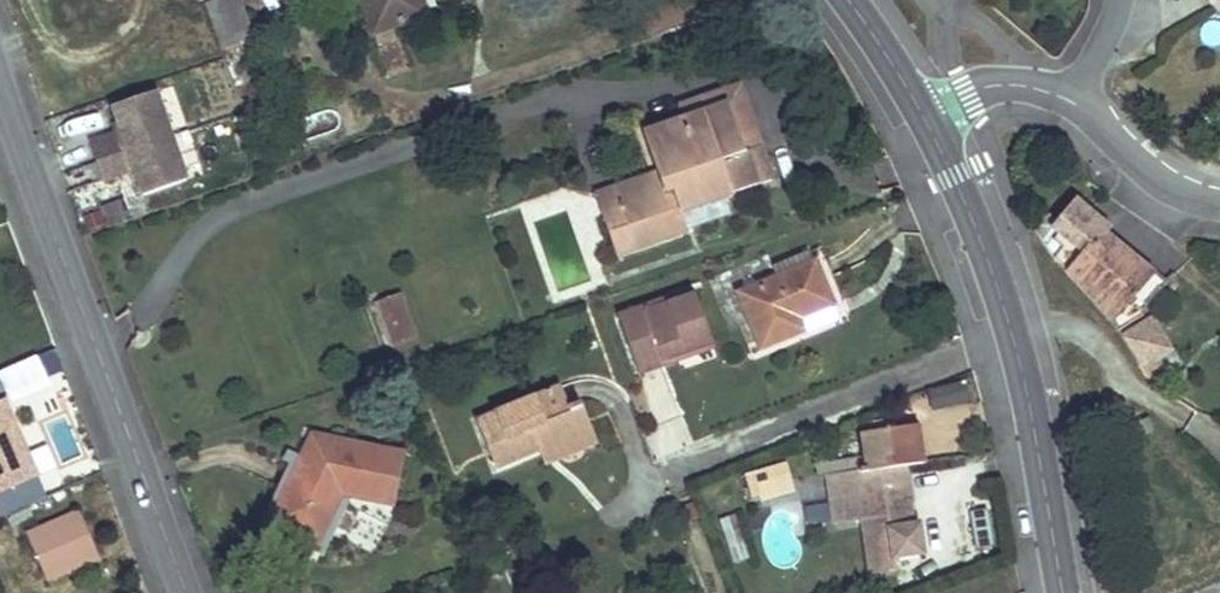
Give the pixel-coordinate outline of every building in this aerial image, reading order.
[(206,5),(223,49),(237,44),(234,34),(253,27),(244,0),(220,0),(206,5)] [(419,19),(427,15),(422,0),(413,0),(419,19)] [(253,27),(234,34),(237,44),(256,37),(253,27)] [(227,64),(200,71),(213,119),(240,112),(227,64)] [(741,87),(682,108),(686,120),(690,128),(706,123),(703,113),(728,105),(746,153),(761,147),(741,87)] [(156,91),(112,106),(121,132),(90,143),(103,181),(135,170),(143,196),(186,181),(156,91)] [(686,120),(644,135),(659,176),(665,194),(604,216),(618,256),(690,231),(684,215),(712,204),(773,182),(761,147),(746,153),(728,105),(703,113),(706,123),(690,128),(686,120)] [(659,176),(598,198),(604,216),(665,194),(659,176)] [(1070,240),(1054,256),(1114,321),(1131,300),(1152,274),(1105,235),(1110,229),(1078,203),(1056,228),(1070,240)] [(690,231),(718,221),(712,204),(684,215),(690,231)] [(817,264),(743,294),(764,347),(805,329),(800,318),(834,304),(817,264)] [(1152,274),(1131,300),(1144,311),(1165,285),(1152,274)] [(649,315),(698,297),(696,291),(647,309),(649,315)] [(403,293),(363,307),(379,353),(418,340),(403,293)] [(647,309),(621,317),(640,374),(679,361),(678,356),(714,344),(698,297),(649,315),(647,309)] [(1142,318),(1122,329),(1137,355),(1156,342),(1142,318)] [(39,355),(1,372),(10,394),(49,377),(39,355)] [(49,377),(10,394),(14,401),(52,384),(49,377)] [(561,385),(477,420),(496,468),(540,450),(538,446),(552,441),(555,447),(582,435),(570,406),(561,385)] [(927,388),(929,404),(964,402),(962,385),(927,388)] [(0,404),(0,493),(39,475),(6,401),(0,404)] [(582,401),(570,406),(582,435),(555,447),(552,441),(538,446),(540,450),(546,465),(599,443),(582,401)] [(919,426),(864,435),(870,470),(864,471),(867,488),(855,490),(860,521),(864,520),(870,558),(894,554),(895,559),(926,554),(921,523),(917,524),(912,524),(909,504),(914,503),(908,466),(925,463),(919,426)] [(304,455),(273,520),(315,540),(339,491),(354,495),(397,504),(407,455),(314,434),(304,455)] [(273,520),(304,455),(290,448),(285,459),(292,462),(261,525),(325,555),(354,495),(339,491),(315,540),(273,520)] [(751,505),(794,495),(786,460),(743,471),(751,505)] [(864,471),(852,473),(855,490),(867,488),(864,471)] [(914,503),(909,504),(912,524),(917,524),(914,503)] [(81,512),(28,535),(48,581),(101,557),(81,512)] [(719,524),(734,563),(749,557),(734,518),(719,524)]
